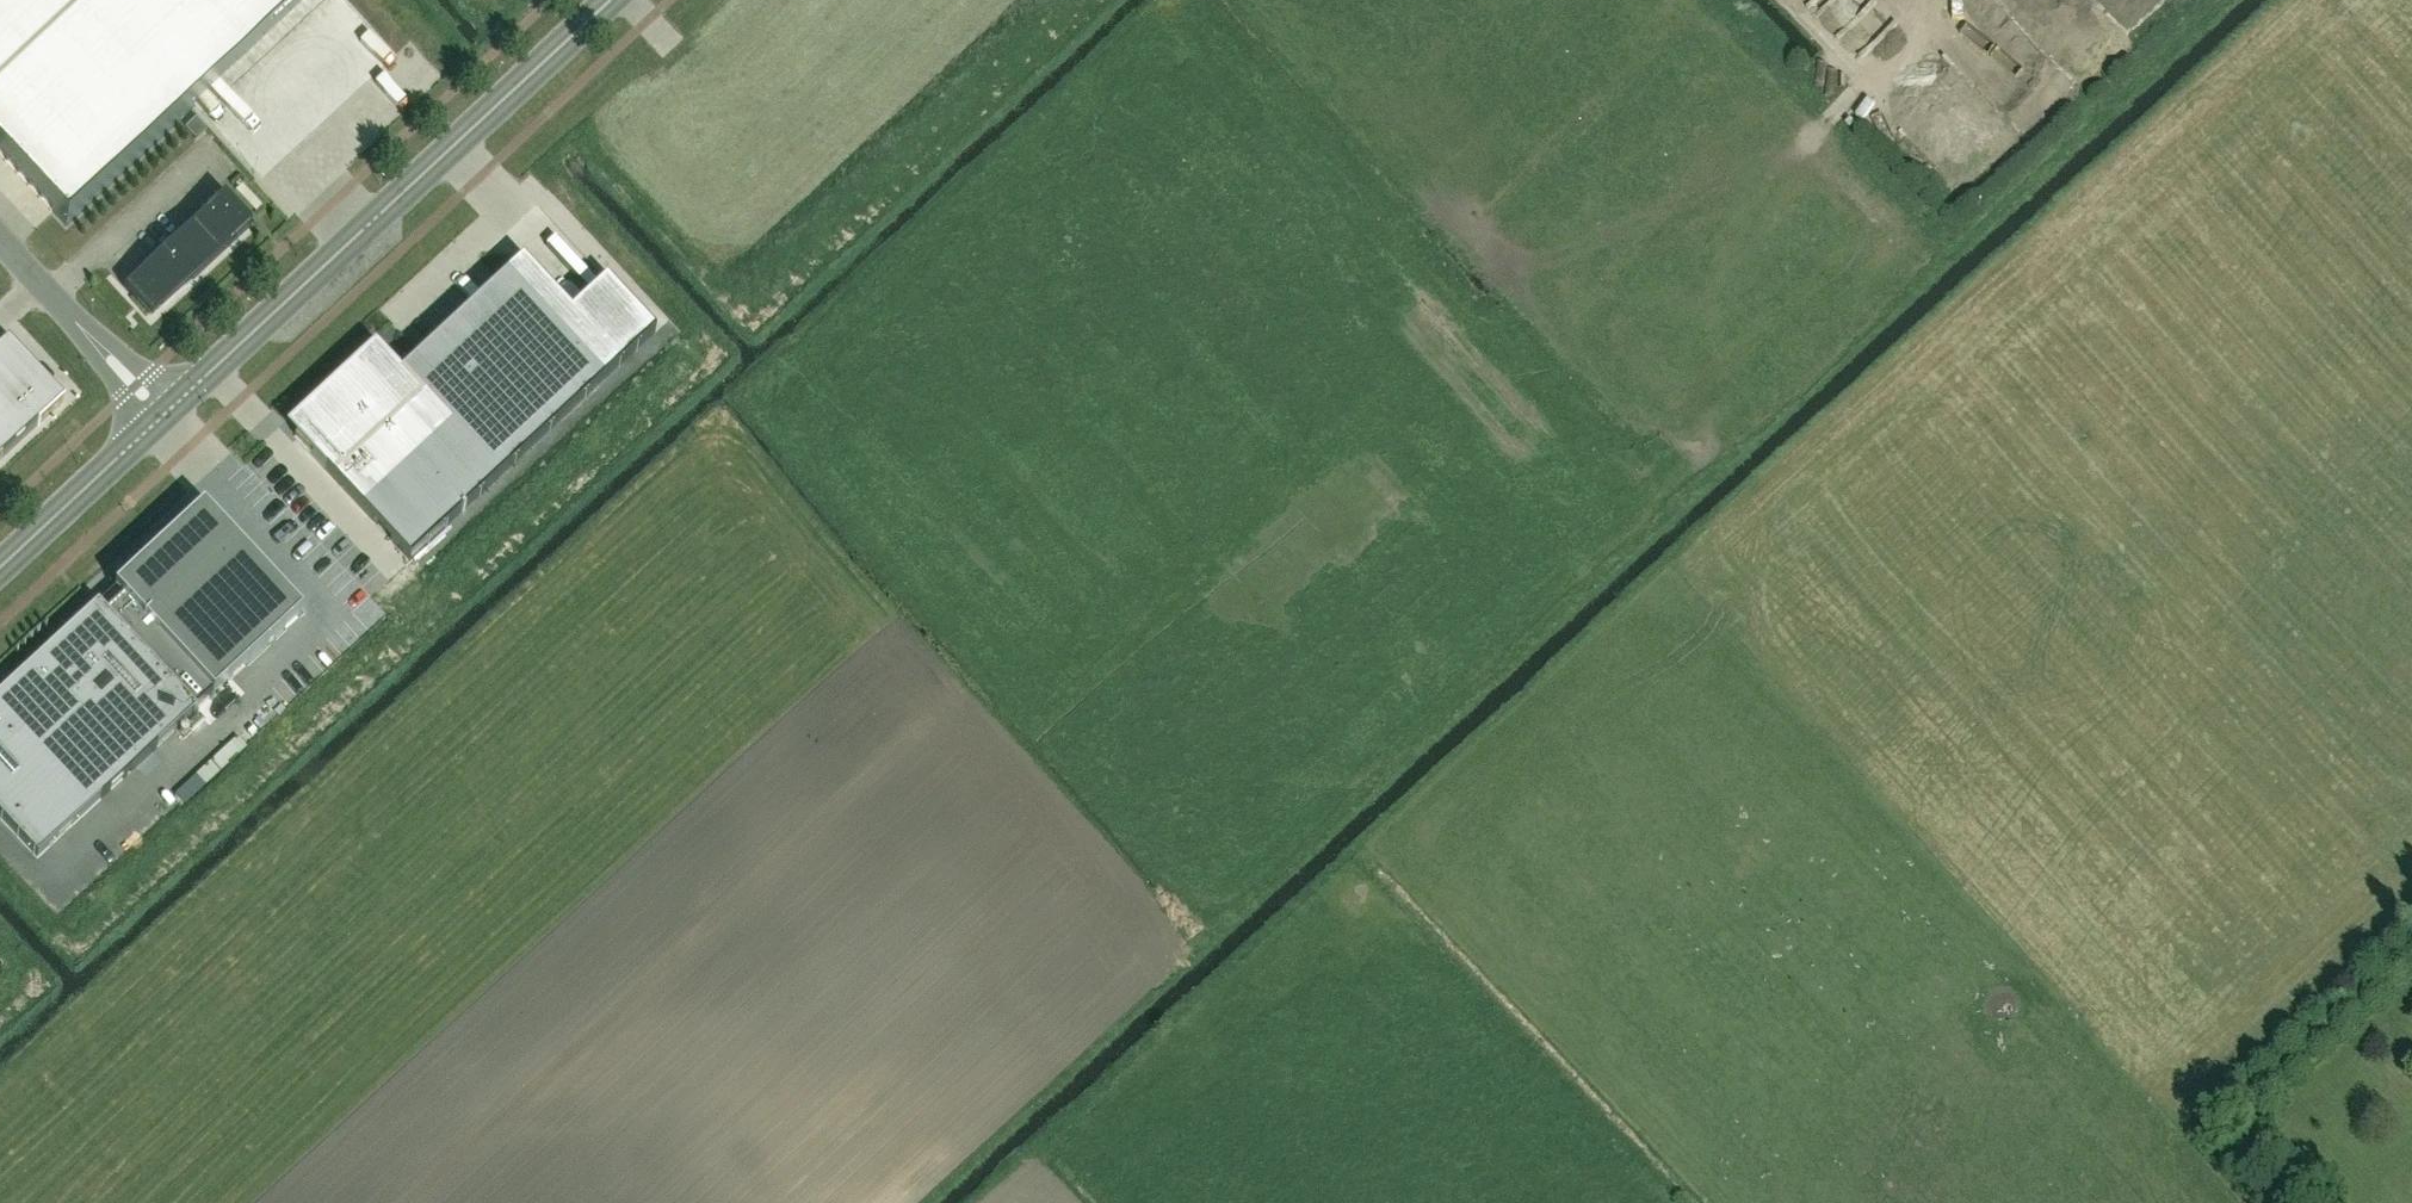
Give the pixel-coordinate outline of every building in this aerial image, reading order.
[(65,228),(133,164),(202,101),(188,87),(251,29),(282,0),(0,0),(0,157),(65,228)] [(248,176),(242,182),(259,201),(266,195),(248,176)] [(223,199),(135,281),(156,305),(186,285),(249,227),(223,199)] [(314,422),(296,438),(410,560),(654,333),(606,281),(571,313),(521,260),(399,374),(373,346),(303,411),(314,422)] [(8,344),(0,351),(0,458),(2,460),(63,403),(8,344)] [(97,604),(44,654),(143,760),(301,614),(202,507),(115,588),(123,597),(105,613),(97,604)] [(0,694),(0,711),(91,809),(143,760),(44,654),(0,694)] [(37,859),(91,809),(0,711),(0,819),(37,859)]
